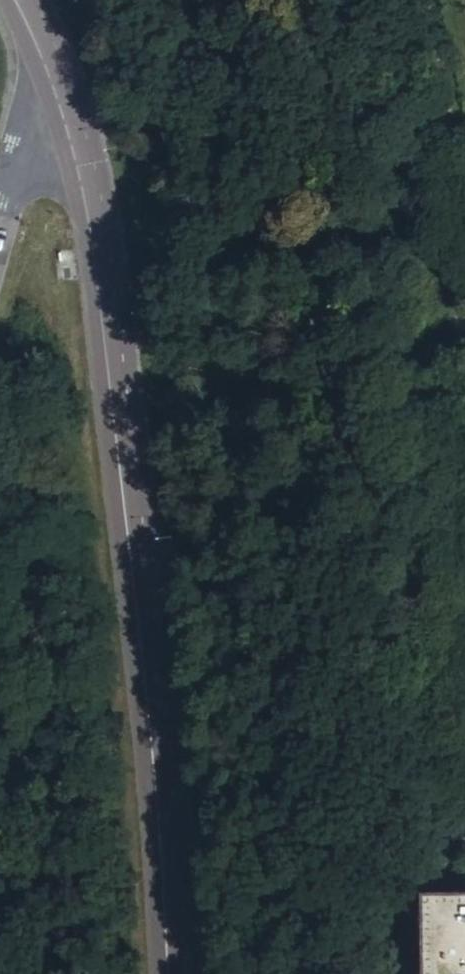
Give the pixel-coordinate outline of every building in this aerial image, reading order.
[(422,897),(423,973),(464,973),(464,897),(422,897)]
